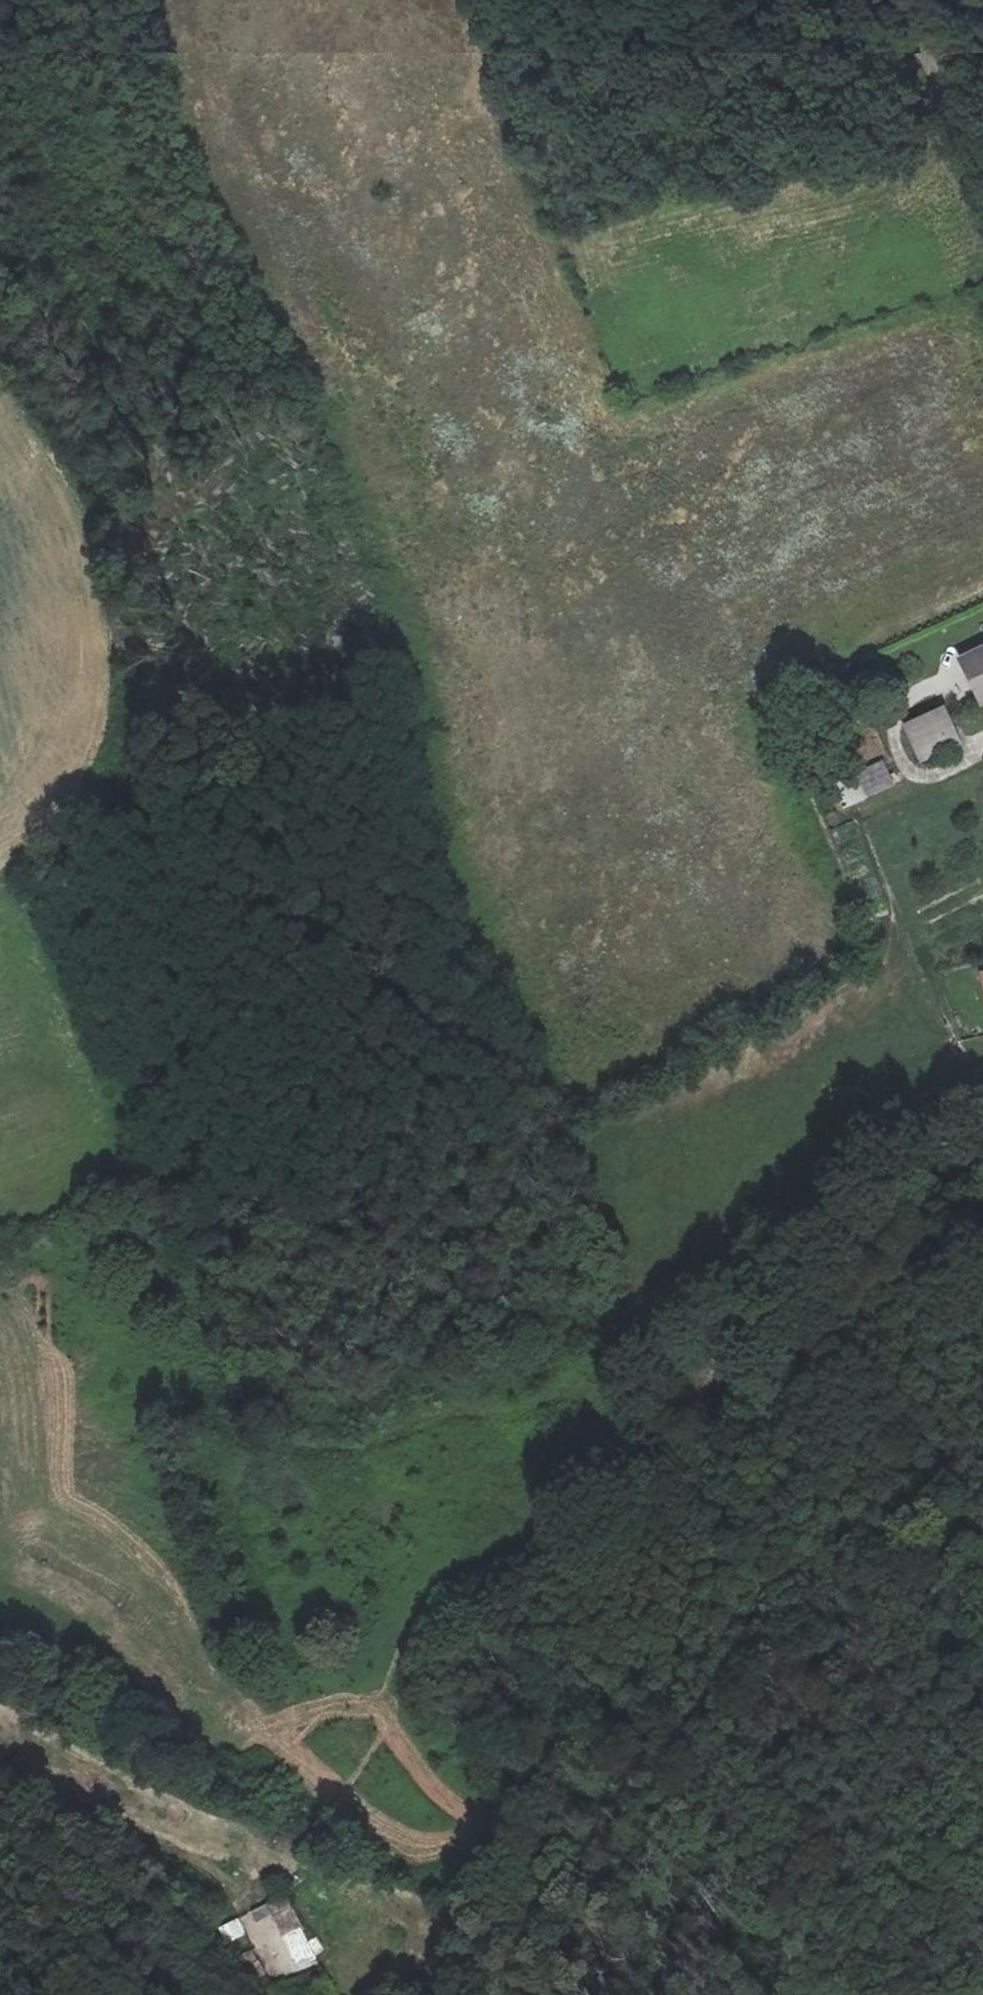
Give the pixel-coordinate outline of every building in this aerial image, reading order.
[(982,707),(982,654),(965,662),(982,707)] [(906,727),(920,763),(958,748),(943,712),(906,727)] [(837,781),(846,804),(890,785),(881,764),(837,781)] [(318,1963),(287,1896),(242,1917),(273,1984),(318,1963)]
